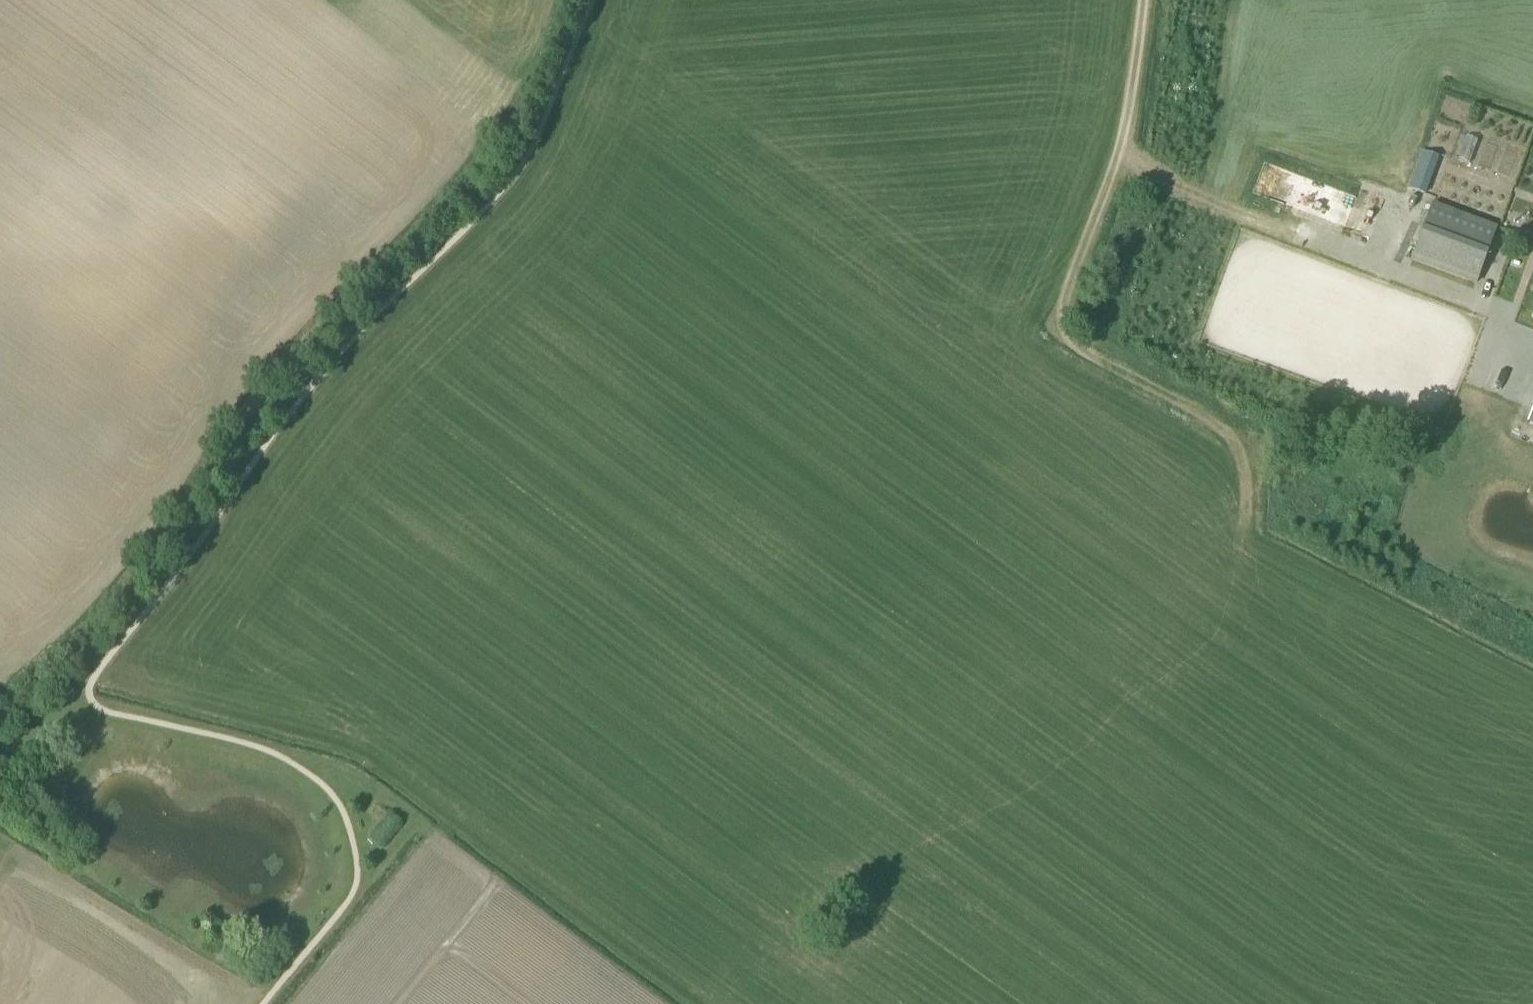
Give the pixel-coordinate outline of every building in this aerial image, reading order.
[(1422,151),(1418,163),(1432,169),(1437,157),(1422,151)] [(1423,195),(1427,184),(1412,178),(1408,189),(1423,195)] [(1475,286),(1498,226),(1433,202),(1410,261),(1475,286)] [(1401,288),(1369,375),(1470,412),(1503,326),(1401,288)] [(392,843),(409,824),(396,812),(378,832),(392,843)]
